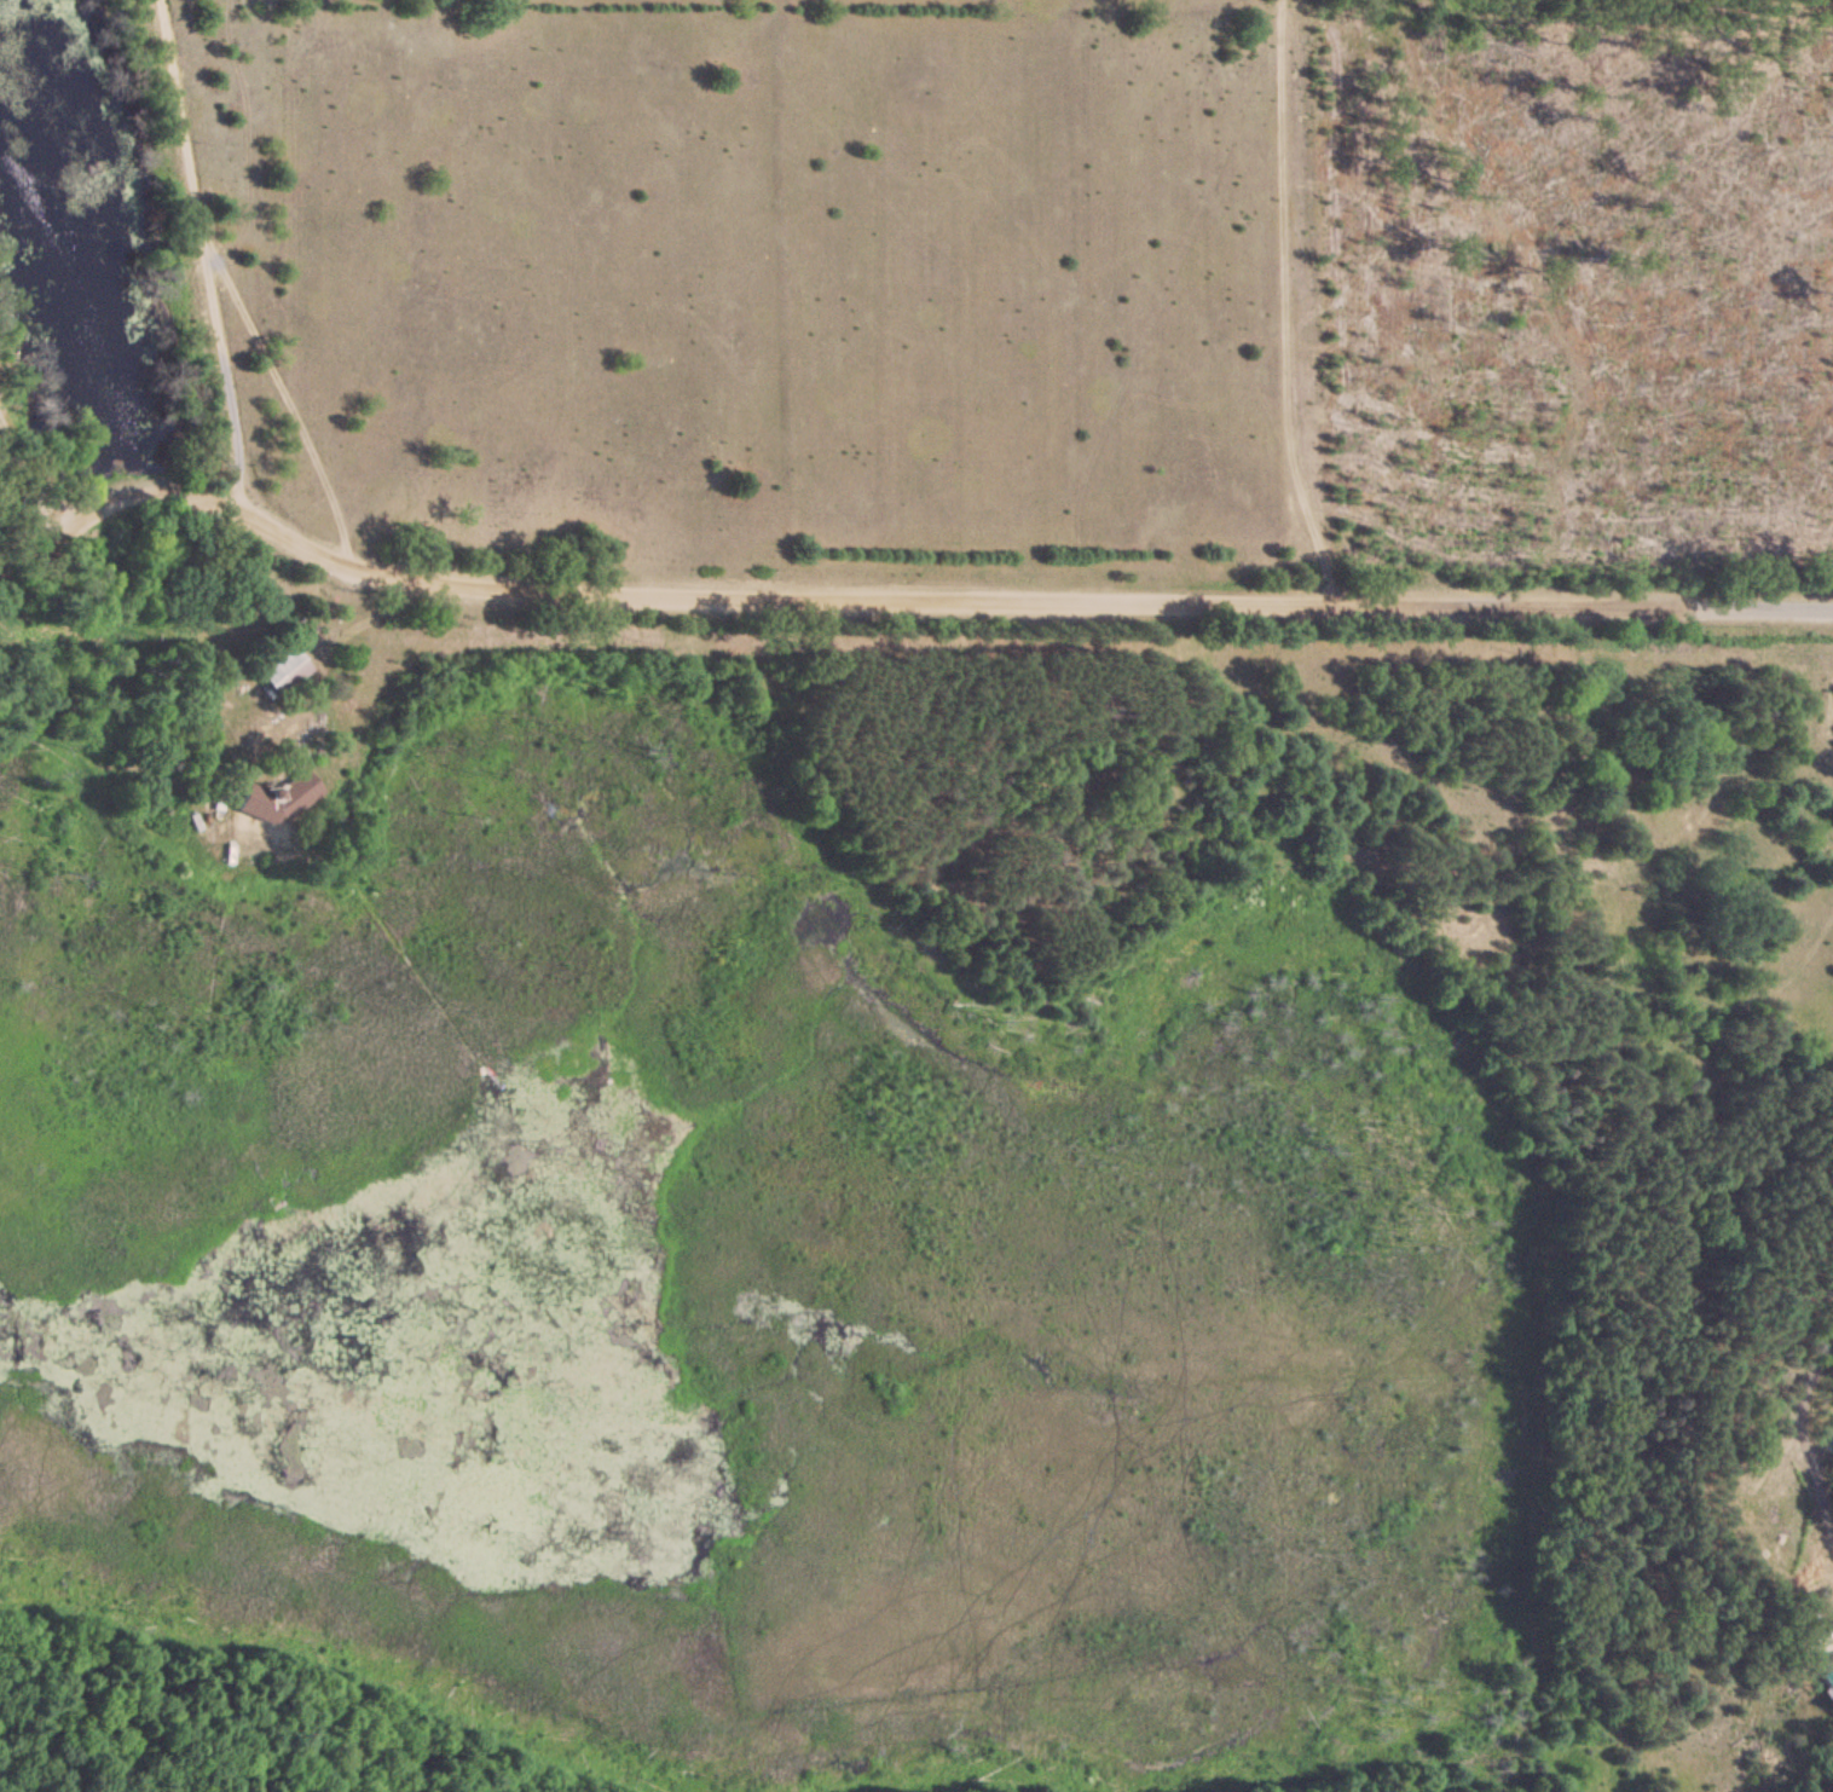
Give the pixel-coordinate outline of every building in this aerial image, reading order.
[(311,671),(293,648),(258,675),(277,698),(311,671)] [(1813,1644),(1816,1654),(1824,1651),(1821,1641),(1813,1644)] [(1811,1673),(1832,1700),(1832,1655),(1811,1673)]
